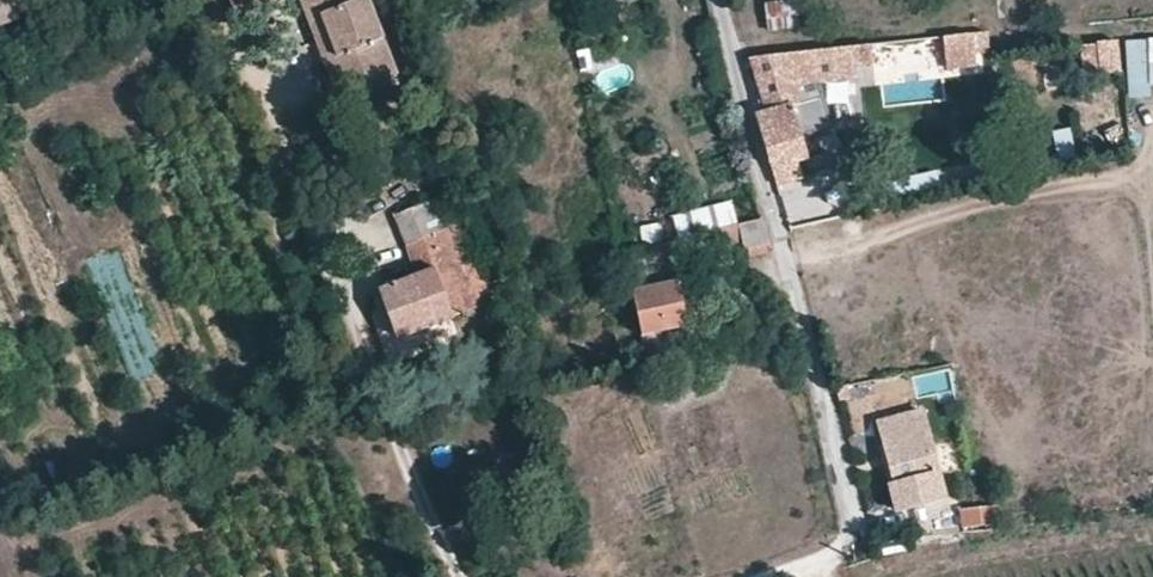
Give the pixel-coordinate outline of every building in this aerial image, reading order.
[(19,17),(12,0),(0,0),(0,24),(19,17)] [(351,75),(321,0),(308,0),(346,93),(374,80),(369,68),(351,75)] [(351,75),(369,68),(374,80),(402,68),(374,0),(321,0),(351,75)] [(764,5),(770,33),(796,27),(790,0),(785,0),(764,5)] [(249,16),(255,31),(272,25),(266,11),(249,16)] [(955,62),(973,61),(971,34),(952,36),(953,50),(955,62)] [(839,47),(839,60),(953,50),(952,36),(839,47)] [(1127,41),(1129,99),(1152,98),(1151,87),(1152,86),(1152,40),(1127,41)] [(1082,44),(1083,75),(1122,73),(1120,42),(1082,44)] [(839,47),(749,57),(767,113),(755,116),(771,169),(805,158),(793,114),(799,112),(792,82),(840,74),(839,60),(839,47)] [(771,169),(776,185),(810,176),(805,158),(771,169)] [(455,224),(444,196),(395,216),(406,243),(455,224)] [(714,205),(717,227),(738,224),(734,201),(714,205)] [(681,253),(682,257),(741,243),(743,250),(747,249),(748,257),(768,252),(770,246),(765,223),(760,219),(683,237),(680,239),(660,244),(663,258),(681,253)] [(455,224),(406,243),(416,275),(379,290),(397,337),(451,317),(477,306),(476,302),(466,274),(480,269),(463,221),(455,224)] [(628,271),(641,336),(686,325),(677,281),(649,287),(645,271),(641,248),(640,247),(621,251),(625,270),(628,271)] [(677,281),(673,264),(645,271),(649,287),(677,281)] [(476,302),(491,296),(480,269),(466,274),(476,302)] [(690,344),(686,325),(641,336),(645,354),(659,351),(690,344)] [(320,363),(310,365),(313,378),(324,374),(320,363)] [(880,424),(885,445),(892,464),(884,466),(894,506),(929,497),(926,480),(938,477),(921,413),(880,424)] [(884,466),(892,464),(885,445),(880,446),(884,466)] [(998,508),(962,508),(962,526),(998,527),(998,508)]
